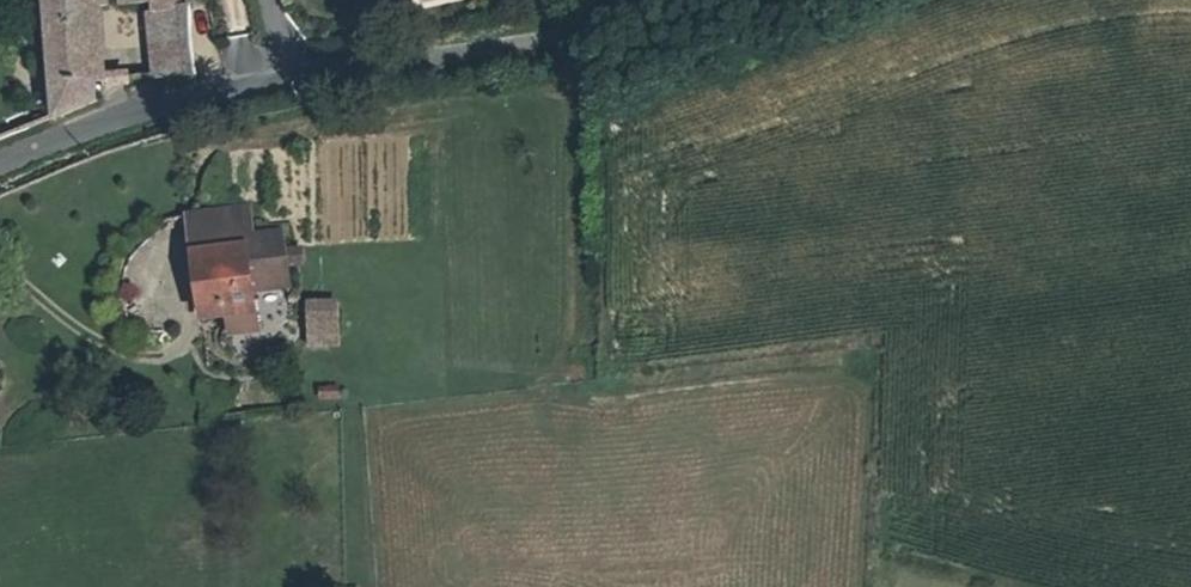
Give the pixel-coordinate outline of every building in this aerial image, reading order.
[(87,99),(94,96),(93,89),(79,90),(71,15),(92,12),(94,0),(38,0),(45,123),(87,106),(87,99)] [(190,3),(185,2),(184,0),(115,0),(115,5),(148,4),(149,14),(144,14),(149,80),(195,75),(190,3)] [(209,320),(236,316),(239,337),(263,334),(251,249),(259,247),(253,206),(195,214),(209,320)] [(301,346),(337,346),(338,297),(302,297),(301,346)]
